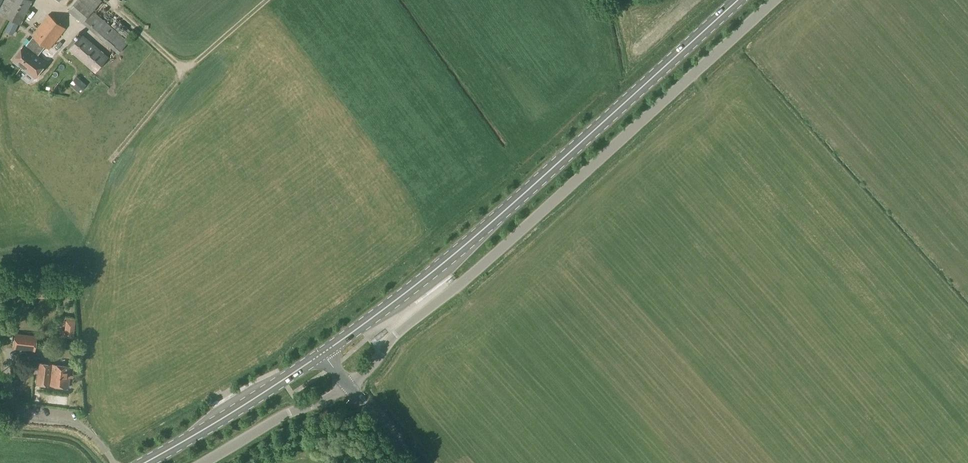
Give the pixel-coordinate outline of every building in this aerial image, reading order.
[(32,1),(30,0),(2,0),(0,5),(0,14),(5,16),(21,24),(32,1)] [(68,11),(118,54),(129,42),(94,11),(102,1),(101,0),(77,0),(68,11)] [(24,44),(12,60),(30,74),(36,78),(48,62),(43,59),(38,55),(45,47),(49,50),(50,49),(66,28),(49,15),(32,36),(33,36),(26,46),(24,44)] [(109,58),(82,34),(77,40),(75,38),(67,48),(69,49),(96,73),(109,58)] [(80,93),(87,85),(76,76),(69,84),(80,93)] [(32,289),(32,297),(46,297),(45,288),(32,289)] [(35,351),(37,336),(14,333),(13,349),(35,351)] [(68,388),(71,366),(39,362),(36,384),(68,388)] [(316,380),(329,376),(326,369),(314,374),(316,380)]
